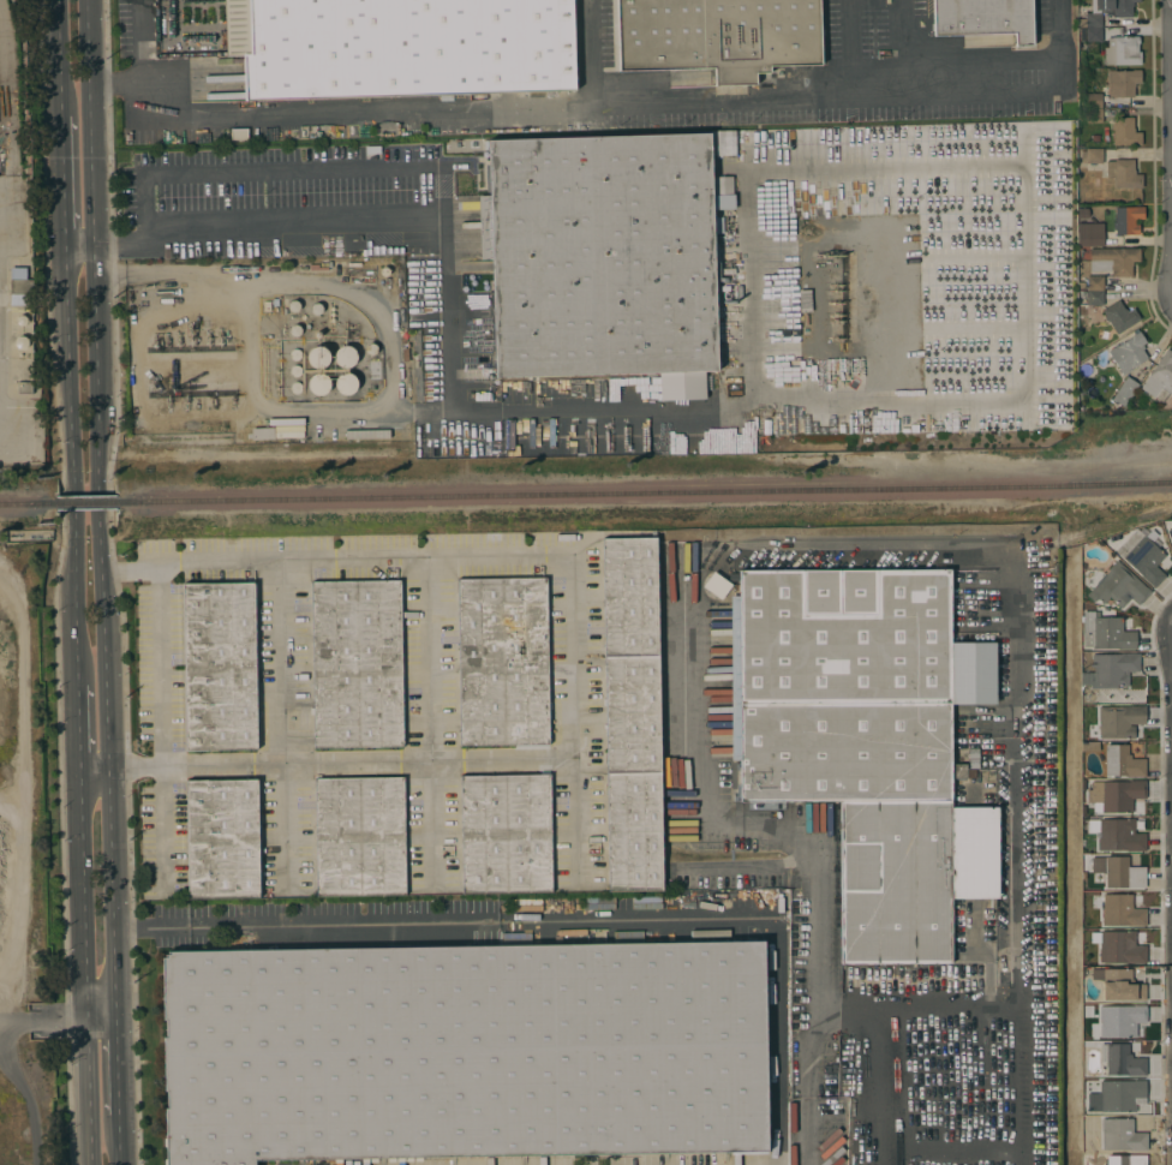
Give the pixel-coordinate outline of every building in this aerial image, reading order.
[(226,54),(224,0),(573,0),(575,90),(244,100),(243,54),(226,54)] [(620,71),(617,0),(820,0),(821,64),(770,66),(770,72),(755,73),(757,84),(714,85),(714,67),(620,71)] [(933,35),(932,0),(1031,0),(1033,46),(1015,46),(1015,32),(933,35)] [(1102,12),(1103,0),(1141,0),(1141,1),(1132,1),(1134,5),(1132,5),(1132,17),(1113,17),(1112,16),(1108,14),(1102,12)] [(1086,26),(1077,26),(1076,11),(1078,11),(1078,5),(1089,5),(1089,12),(1101,12),(1102,28),(1086,28),(1086,26)] [(1102,28),(1102,41),(1086,42),(1086,28),(1102,28)] [(1104,64),(1104,47),(1107,47),(1107,38),(1114,36),(1140,36),(1140,43),(1138,43),(1138,50),(1141,50),(1141,64),(1104,64)] [(1131,70),(1131,68),(1141,68),(1141,83),(1135,83),(1135,86),(1134,86),(1134,97),(1114,97),(1107,94),(1107,86),(1104,86),(1104,84),(1107,84),(1107,70),(1131,70)] [(1084,106),(1083,92),(1102,92),(1102,106),(1087,106),(1084,106)] [(1102,106),(1102,121),(1086,123),(1087,106),(1102,106)] [(1113,130),(1111,130),(1111,124),(1113,124),(1113,116),(1134,116),(1134,127),(1135,127),(1135,132),(1138,132),(1142,135),(1142,144),(1113,145),(1113,130)] [(335,125),(335,137),(315,138),(315,126),(335,125)] [(247,127),(247,139),(231,139),(231,129),(247,127)] [(491,258),(480,259),(478,195),(490,195),(488,141),(710,132),(717,370),(496,377),(491,258)] [(735,155),(735,133),(713,134),(714,155),(735,155)] [(1081,163),(1081,148),(1102,148),(1102,162),(1081,163)] [(1114,187),(1113,177),(1106,177),(1106,160),(1114,160),(1134,159),(1134,171),(1135,171),(1135,174),(1142,174),(1142,187),(1114,187)] [(1143,205),(1143,219),(1135,219),(1135,223),(1138,223),(1140,234),(1116,234),(1116,227),(1113,227),(1113,221),(1116,221),(1114,207),(1143,205)] [(1104,231),(1104,245),(1077,245),(1077,231),(1104,231)] [(1140,247),(1140,261),(1132,261),(1132,264),(1131,264),(1131,276),(1112,276),(1112,269),(1110,269),(1110,263),(1112,263),(1112,259),(1105,259),(1105,261),(1090,261),(1090,249),(1140,247)] [(1087,275),(1104,275),(1104,289),(1087,289),(1087,275)] [(32,279),(32,293),(10,293),(10,279),(32,279)] [(1087,291),(1104,291),(1102,304),(1087,304),(1087,291)] [(1119,299),(1124,309),(1125,307),(1128,311),(1134,307),(1141,319),(1117,334),(1108,319),(1107,321),(1104,316),(1105,316),(1102,310),(1119,299)] [(1107,351),(1117,345),(1118,345),(1132,336),(1132,335),(1140,330),(1147,342),(1143,345),(1144,348),(1142,350),(1148,358),(1132,368),(1132,369),(1123,375),(1107,351)] [(353,365),(351,366),(349,368),(347,368),(346,368),(343,368),(341,366),(340,366),(337,365),(336,364),(335,362),(335,360),(334,358),(334,356),(334,354),(335,352),(336,351),(336,348),(339,347),(340,346),(342,345),(343,345),(346,345),(347,345),(349,346),(352,346),(353,347),(354,348),(355,351),(357,352),(357,354),(357,357),(357,358),(357,360),(355,362),(354,364),(353,365)] [(324,366),(323,368),(321,368),(319,369),(317,369),(316,368),(313,368),(312,366),(310,365),(309,364),(307,362),(307,360),(306,358),(306,356),(307,354),(307,352),(309,351),(310,348),(311,347),(313,347),(315,346),(317,346),(318,346),(321,346),(323,346),(324,347),(325,348),(327,350),(328,352),(329,353),(329,356),(329,358),(329,359),(328,362),(328,363),(327,365),(324,366)] [(1166,348),(1171,352),(1171,390),(1170,394),(1160,388),(1154,398),(1140,388),(1166,348)] [(370,358),(379,358),(381,384),(370,384),(370,358)] [(327,392),(325,393),(323,394),(322,395),(319,395),(317,395),(316,395),(313,394),(312,393),(310,392),(309,390),(309,388),(307,387),(307,384),(307,382),(307,381),(309,378),(310,377),(311,375),(312,374),(313,374),(316,372),(318,372),(319,372),(322,372),(323,374),(325,375),(327,376),(328,377),(329,378),(330,381),(330,383),(330,384),(329,387),(329,389),(328,390),(327,392)] [(354,392),(353,393),(351,394),(349,394),(347,395),(346,395),(343,395),(341,394),(340,393),(339,392),(337,390),(336,389),(335,387),(335,386),(335,383),(335,381),(335,380),(336,377),(337,376),(339,375),(341,374),(342,372),(345,372),(346,372),(348,372),(351,372),(352,374),(353,375),(355,376),(355,378),(357,380),(357,382),(358,384),(357,386),(357,388),(355,389),(354,392)] [(1126,376),(1138,383),(1124,406),(1112,399),(1126,376)] [(32,382),(32,394),(17,394),(17,382),(32,382)] [(1114,550),(1130,533),(1128,531),(1136,528),(1146,536),(1147,534),(1154,539),(1150,543),(1165,555),(1155,567),(1165,575),(1154,587),(1114,550)] [(603,538),(657,537),(663,890),(609,891),(603,538)] [(1096,584),(1095,582),(1117,558),(1150,591),(1138,604),(1131,597),(1122,608),(1110,597),(1102,604),(1100,602),(1096,604),(1087,595),(1096,584)] [(729,592),(728,595),(725,596),(723,597),(720,598),(718,599),(716,599),(713,598),(711,598),(708,597),(707,595),(705,593),(704,591),(702,589),(702,586),(702,584),(702,581),(704,579),(705,576),(706,574),(708,573),(711,572),(713,570),(716,569),(718,569),(720,570),(723,570),(725,572),(728,574),(729,575),(730,578),(731,580),(731,582),(731,585),(731,587),(730,590),(729,592)] [(950,569),(950,641),(995,641),(995,704),(951,704),(951,807),(998,806),(998,897),(951,898),(951,963),(842,963),(841,801),(740,801),(740,760),(731,760),(730,595),(740,595),(739,570),(950,569)] [(458,579),(546,578),(549,745),(460,746),(458,579)] [(311,581),(400,580),(403,746),(315,748),(311,581)] [(183,584),(253,582),(257,749),(186,751),(183,584)] [(1083,622),(1081,622),(1081,616),(1083,616),(1083,610),(1100,610),(1100,616),(1123,616),(1123,631),(1137,631),(1137,649),(1118,649),(1094,649),(1094,646),(1083,646),(1083,622)] [(1120,655),(1120,653),(1140,653),(1140,671),(1129,671),(1129,686),(1119,686),(1119,691),(1095,689),(1095,685),(1083,685),(1084,673),(1094,673),(1094,667),(1092,667),(1092,653),(1120,655)] [(1146,705),(1146,723),(1129,724),(1129,725),(1135,725),(1135,737),(1100,739),(1100,737),(1094,737),(1093,724),(1100,724),(1100,719),(1099,719),(1099,706),(1146,705)] [(1099,741),(1099,751),(1081,751),(1081,741),(1099,741)] [(1105,745),(1129,745),(1129,754),(1131,754),(1131,758),(1146,758),(1146,776),(1105,776),(1105,745)] [(461,776),(550,773),(552,892),(464,894),(461,776)] [(315,778),(403,777),(406,895),(317,896),(315,778)] [(186,779),(257,778),(259,897),(189,898),(186,779)] [(1129,782),(1129,781),(1146,781),(1146,797),(1131,797),(1131,800),(1132,800),(1131,813),(1094,812),(1094,802),(1087,802),(1087,789),(1083,789),(1083,781),(1129,782)] [(1128,820),(1128,818),(1136,818),(1135,834),(1147,834),(1146,852),(1126,852),(1126,850),(1099,849),(1099,838),(1095,838),(1095,831),(1093,831),(1093,819),(1128,820)] [(1106,872),(1092,873),(1092,856),(1129,856),(1129,867),(1146,867),(1146,888),(1106,888),(1106,872)] [(1132,894),(1132,908),(1146,908),(1147,926),(1128,926),(1128,925),(1102,925),(1102,918),(1095,918),(1095,895),(1132,894)] [(1089,931),(1128,932),(1128,930),(1136,931),(1136,945),(1147,945),(1146,963),(1099,962),(1100,955),(1101,955),(1101,943),(1089,943),(1089,931)] [(255,1160),(255,1164),(166,1164),(165,1107),(168,1107),(168,1091),(166,1091),(165,1036),(167,1036),(167,1020),(163,1020),(163,957),(166,957),(166,954),(168,954),(168,951),(764,940),(767,1151),(255,1160)] [(1102,999),(1102,979),(1092,979),(1092,968),(1132,968),(1132,984),(1146,984),(1146,999),(1102,999)] [(1100,1024),(1101,1024),(1101,1018),(1099,1018),(1099,1006),(1147,1005),(1147,1022),(1135,1022),(1135,1035),(1100,1036),(1100,1024)] [(1100,1040),(1100,1042),(1129,1044),(1129,1053),(1132,1053),(1131,1057),(1147,1057),(1147,1075),(1128,1075),(1106,1074),(1106,1062),(1100,1062),(1100,1046),(1083,1046),(1083,1040),(1100,1040)] [(1100,1093),(1100,1080),(1135,1080),(1146,1080),(1146,1104),(1136,1104),(1136,1111),(1102,1111),(1102,1112),(1087,1112),(1087,1093),(1100,1093)] [(1134,1118),(1134,1133),(1147,1133),(1147,1149),(1102,1149),(1101,1131),(1089,1131),(1089,1118),(1134,1118)] [(1147,1155),(1147,1164),(1106,1164),(1106,1154),(1147,1155)]
